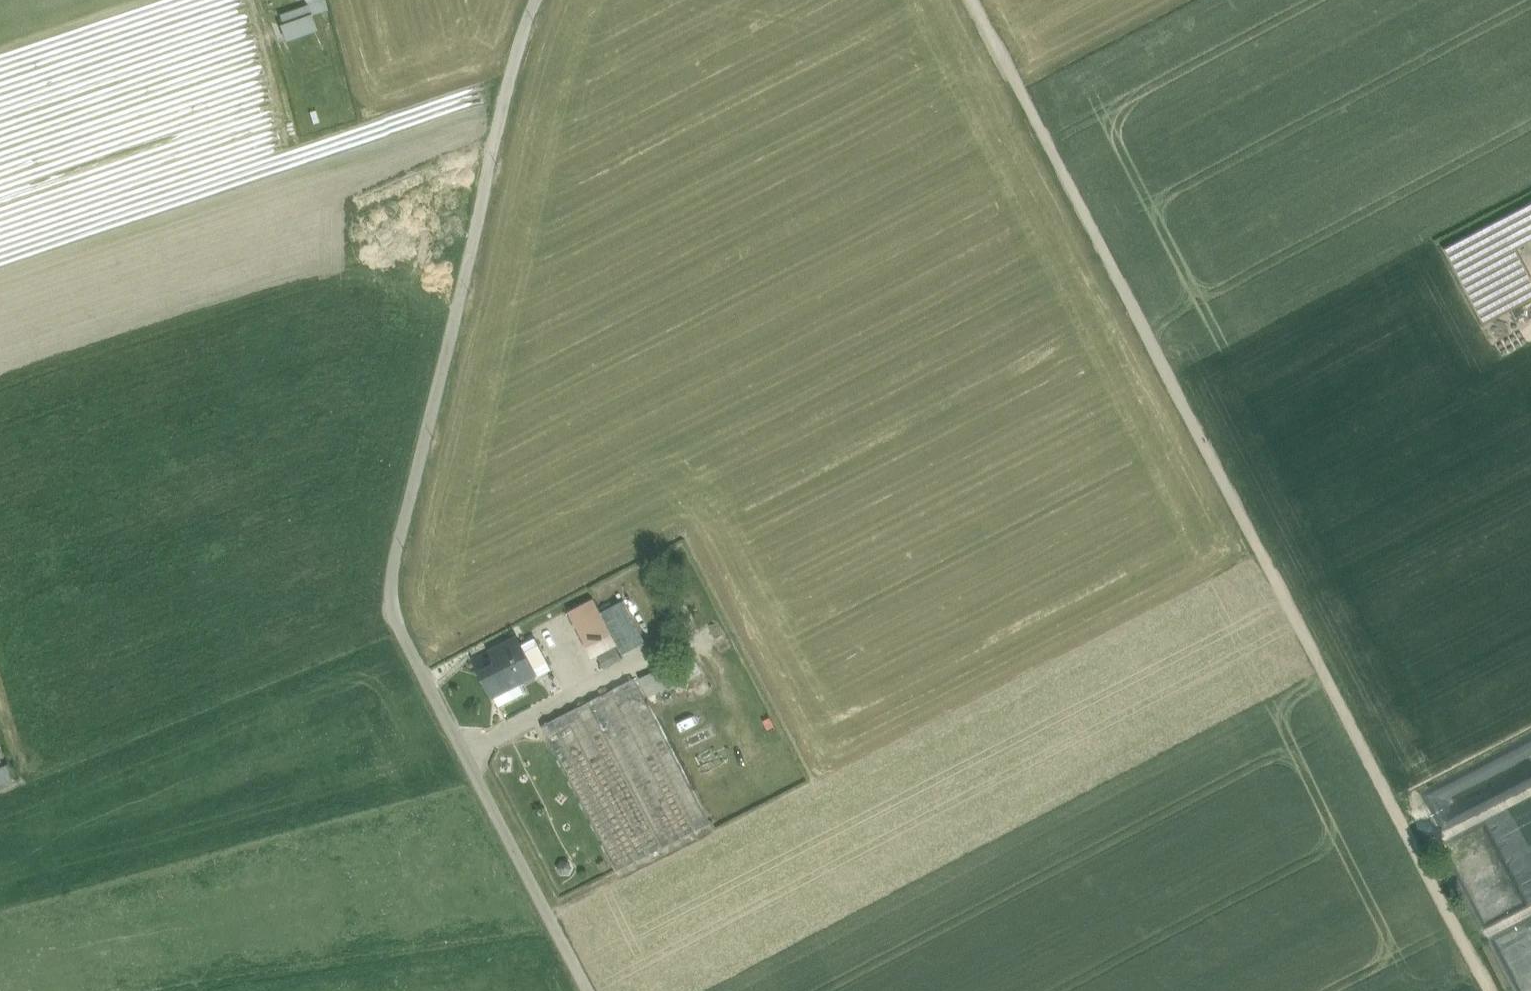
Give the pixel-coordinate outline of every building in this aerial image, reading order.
[(311,9),(326,6),(325,0),(309,0),(311,9)] [(286,37),(317,27),(309,1),(278,10),(286,37)] [(1444,249),(1460,278),(1530,241),(1530,204),(1444,249)] [(594,597),(569,610),(587,646),(612,633),(601,611),(594,597)] [(646,641),(624,599),(601,611),(612,633),(623,653),(646,641)] [(535,636),(521,644),(518,637),(491,650),(499,665),(482,674),(493,694),(536,672),(538,676),(551,669),(535,636)] [(615,647),(599,655),(605,665),(621,657),(615,647)] [(677,662),(660,670),(659,669),(640,677),(649,695),(668,687),(684,679),(677,662)] [(635,677),(541,725),(616,870),(710,822),(635,677)] [(1530,777),(1530,742),(1489,768),(1504,793),(1530,777)] [(0,765),(0,781),(13,775),(8,762),(0,765)] [(1412,807),(1428,834),(1449,821),(1432,794),(1412,807)]
